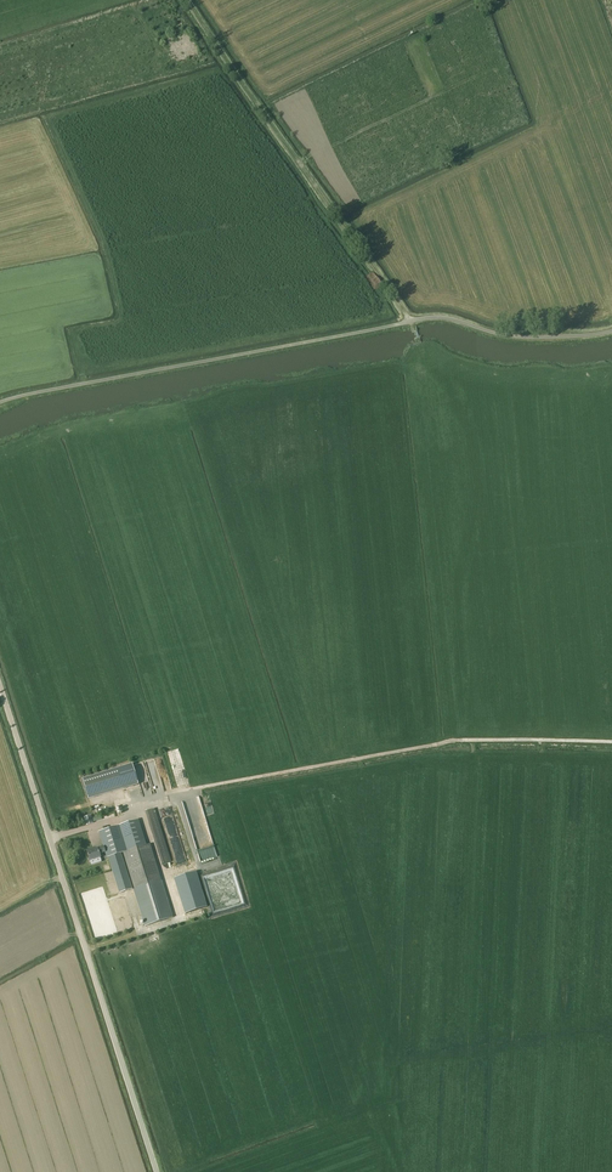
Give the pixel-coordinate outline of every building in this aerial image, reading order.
[(132,765),(117,769),(123,788),(138,783),(132,765)] [(202,804),(185,808),(198,862),(216,858),(202,804)] [(160,865),(170,862),(155,808),(143,811),(150,837),(148,838),(152,851),(155,850),(160,865)] [(173,918),(161,881),(150,844),(146,846),(138,820),(99,832),(103,848),(98,849),(87,852),(89,861),(100,858),(99,855),(105,853),(107,858),(108,857),(120,892),(132,889),(121,853),(123,852),(146,926),(173,918)] [(170,844),(163,826),(160,827),(166,845),(170,844)] [(176,853),(173,854),(176,866),(186,864),(182,847),(174,849),(176,853)] [(195,872),(175,879),(186,914),(206,907),(195,872)]
